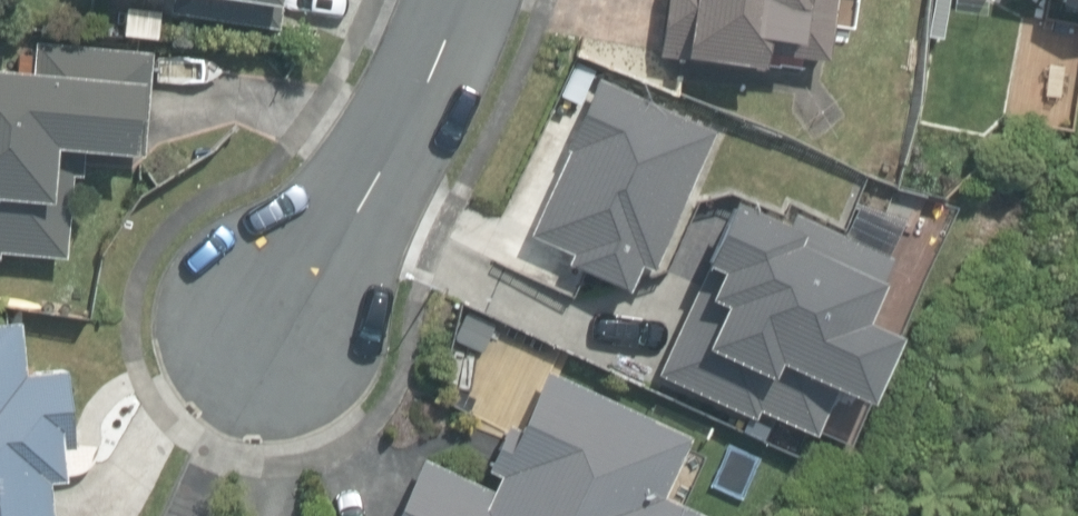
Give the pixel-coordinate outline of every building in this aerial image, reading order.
[(278,28),(281,0),(171,0),(169,13),(278,28)] [(759,70),(762,52),(826,61),(835,0),(667,0),(658,56),(759,70)] [(1077,10),(1077,0),(1058,0),(1057,7),(1077,10)] [(28,33),(27,69),(0,68),(0,251),(57,256),(73,156),(145,159),(155,46),(28,33)] [(713,124),(592,68),(522,221),(567,241),(561,252),(621,280),(634,253),(650,260),(713,124)] [(882,263),(732,194),(703,257),(707,259),(659,363),(803,430),(827,378),(855,391),(886,323),(860,311),(882,263)] [(48,483),(65,481),(62,449),(74,448),(66,371),(25,375),(20,324),(0,325),(0,515),(51,515),(48,483)] [(657,497),(685,441),(546,373),(515,437),(507,434),(488,472),(501,479),(491,500),(422,466),(397,515),(695,515),(657,497)]
